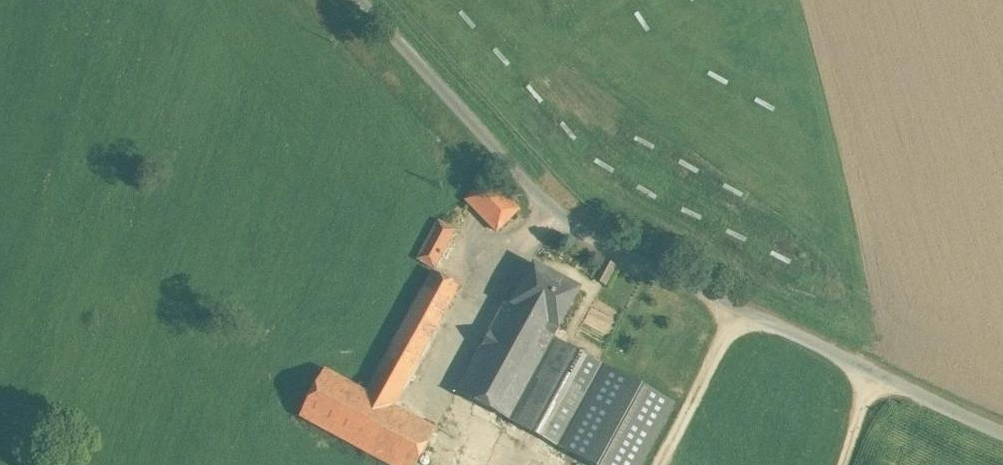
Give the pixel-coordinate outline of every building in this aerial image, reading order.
[(519,209),(488,177),(465,200),(496,231),(501,226),(514,213),(519,209)] [(514,213),(501,226),(504,228),(506,229),(508,229),(517,220),(518,218),(516,216),(514,213)] [(454,230),(438,221),(418,258),(434,267),(454,230)] [(604,260),(594,278),(605,284),(615,265),(604,260)] [(579,288),(533,264),(511,306),(556,331),(579,288)] [(459,285),(432,271),(384,358),(411,373),(459,285)] [(567,423),(595,372),(600,362),(561,340),(559,339),(559,341),(552,337),(556,331),(511,306),(505,303),(457,391),(508,418),(542,355),(570,370),(536,434),(554,443),(567,450),(579,429),(575,427),(567,423)] [(542,355),(508,418),(536,434),(570,370),(542,355)] [(411,373),(384,358),(366,391),(393,405),(411,373)] [(324,369),(299,416),(390,464),(416,464),(436,429),(393,405),(366,391),(324,369)] [(595,372),(567,423),(575,427),(598,385),(604,375),(595,372)] [(541,464),(558,464),(567,450),(554,443),(541,464)]
